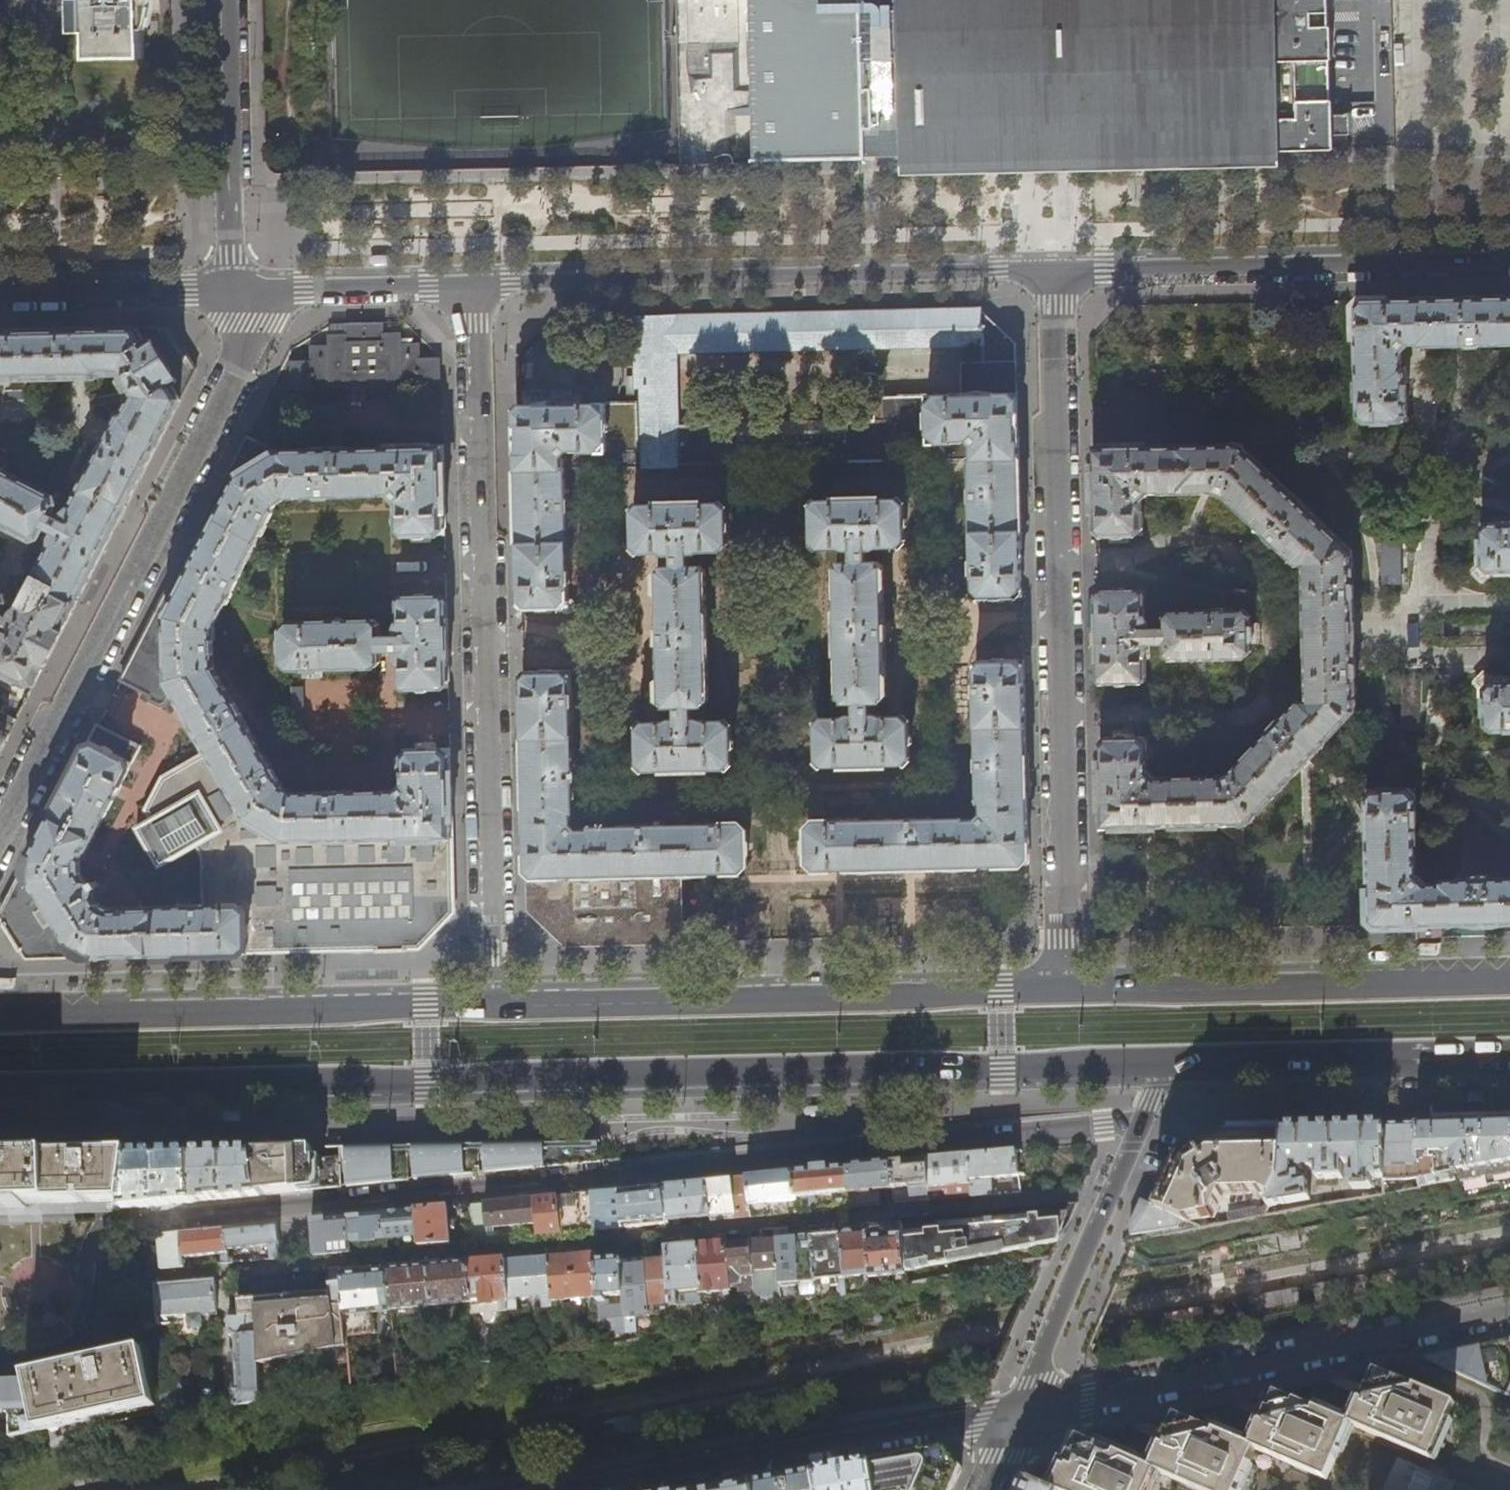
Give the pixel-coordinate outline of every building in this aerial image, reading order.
[(88,60),(143,59),(142,0),(87,0),(88,60)] [(887,0),(675,0),(680,165),(701,165),(770,164),(859,162),(891,161),(887,0)] [(891,161),(928,160),(992,159),(1062,157),(1136,156),(1192,154),(1246,153),(1269,153),(1268,101),(1267,62),(1264,0),(887,0),(891,161)] [(1267,62),(1329,60),(1328,0),(1264,0),(1267,62)] [(1268,101),(1269,153),(1301,151),(1333,150),(1330,100),(1268,101)] [(1493,297),(1393,299),(1354,300),(1356,423),(1406,422),(1405,367),(1401,368),(1400,353),(1409,344),(1418,343),(1418,346),(1509,344),(1509,297),(1493,297)] [(896,312),(897,348),(979,346),(980,364),(988,364),(989,394),(1018,393),(1018,378),(1017,343),(980,310),(940,311),(896,312)] [(676,353),(897,348),(896,312),(840,313),(706,316),(633,317),(636,403),(638,451),(638,468),(678,467),(677,425),(676,353)] [(289,363),(289,390),(441,387),(440,358),(437,355),(420,355),(420,343),(401,343),(401,333),(393,334),(382,334),(382,323),(345,323),(344,335),(335,335),(327,335),(327,346),(306,347),(306,359),(294,359),(294,363),(289,363)] [(33,688),(196,370),(169,328),(0,332),(0,377),(99,375),(102,372),(116,372),(131,397),(125,409),(119,413),(69,510),(65,512),(61,520),(50,514),(55,504),(53,497),(2,471),(3,468),(2,464),(0,463),(0,523),(31,539),(38,537),(43,527),(54,533),(51,539),(51,545),(18,608),(14,611),(10,619),(0,614),(0,630),(3,632),(1,637),(1,642),(0,645),(0,672),(4,674),(2,678),(4,681),(11,685),(15,684),(17,680),(33,688)] [(1018,393),(989,394),(898,397),(899,444),(951,443),(951,441),(965,441),(972,447),(972,459),(969,459),(973,591),(969,595),(977,601),(980,597),(988,597),(991,601),(1002,601),(1005,597),(1022,595),(1021,555),(1020,504),(1019,457),(1018,407),(1018,393)] [(898,397),(882,397),(873,398),(875,421),(738,424),(738,465),(899,461),(899,444),(898,397)] [(583,452),(638,451),(636,403),(567,405),(567,402),(565,399),(556,399),(552,402),(552,405),(517,406),(518,457),(520,557),(521,609),(563,608),(566,611),(573,605),(569,601),(565,469),(565,468),(563,468),(562,456),(569,450),(583,450),(583,452)] [(728,423),(677,425),(678,467),(729,466),(728,423)] [(26,958),(86,957),(162,955),(225,954),(294,952),(391,950),(419,949),(454,913),(454,904),(453,843),(450,749),(433,748),(433,744),(418,744),(418,749),(408,749),(403,756),(399,756),(397,759),(397,769),(400,771),(403,771),(403,783),(396,792),(386,792),(386,791),(293,794),(281,787),(212,667),(212,628),(275,505),(287,497),(390,495),(398,503),(398,536),(414,536),(414,540),(429,540),(429,536),(445,536),(443,446),(275,451),(247,435),(185,556),(162,600),(121,680),(149,696),(151,702),(159,707),(165,705),(169,698),(178,703),(206,753),(162,779),(146,814),(150,822),(136,831),(158,869),(197,847),(203,858),(204,907),(125,909),(125,911),(109,911),(100,906),(96,900),(108,892),(103,884),(100,886),(97,882),(94,884),(86,883),(80,874),(80,862),(86,850),(88,850),(139,749),(97,726),(68,782),(32,852),(0,915),(0,916),(26,958)] [(1101,780),(1102,827),(1248,824),(1355,711),(1351,551),(1239,444),(1093,447),(1094,490),(1095,536),(1112,536),(1112,540),(1126,540),(1126,536),(1142,535),(1142,512),(1141,512),(1140,501),(1150,492),(1162,492),(1162,493),(1214,493),(1226,498),(1296,565),(1304,565),(1307,700),(1300,700),(1231,772),(1219,777),(1156,779),(1147,771),(1147,761),(1151,757),(1151,748),(1147,744),(1147,738),(1131,738),(1131,734),(1116,734),(1116,738),(1100,738),(1101,780)] [(819,758),(825,765),(903,763),(910,755),(909,721),(903,715),(882,716),(878,713),(870,713),(870,701),(881,701),(887,695),(885,636),(883,567),(877,562),(866,562),(866,550),(879,549),(879,547),(898,547),(904,540),(903,505),(897,499),(818,500),(812,507),(813,541),(820,548),(840,548),(841,563),(836,567),(840,697),(844,702),(845,717),(825,717),(818,724),(819,758)] [(720,503),(640,504),(634,511),(635,547),(641,553),(660,552),(660,555),(673,554),(674,560),(673,567),(662,567),(657,572),(659,630),(655,630),(656,637),(656,643),(659,643),(661,701),(666,706),(677,706),(677,714),(678,718),(671,718),(666,721),(646,722),(639,728),(640,763),(647,769),(726,767),(733,760),(732,725),(726,720),(704,720),(703,720),(703,705),(708,700),(705,571),(700,566),(699,551),(721,551),(727,543),(727,510),(720,503)] [(1482,580),(1487,575),(1509,575),(1509,523),(1480,523),(1481,556),(1477,560),(1477,567),(1473,571),(1482,580)] [(1407,536),(1386,535),(1385,583),(1405,584),(1407,536)] [(1097,637),(1099,683),(1146,682),(1145,657),(1147,650),(1147,643),(1165,643),(1165,653),(1171,659),(1245,657),(1251,650),(1251,616),(1244,610),(1169,611),(1164,616),(1164,628),(1147,628),(1147,621),(1144,617),(1143,590),(1096,591),(1097,637)] [(401,663),(401,688),(449,688),(448,642),(446,596),(399,598),(400,625),(397,629),(397,636),(380,636),(380,624),(374,619),(289,621),(282,628),(283,663),(292,671),(302,669),(305,669),(305,674),(320,674),(320,668),(376,667),(381,662),(380,650),(397,650),(398,664),(401,663)] [(955,866),(1027,864),(1026,781),(1025,747),(1024,688),(1023,659),(1004,660),(975,661),(979,799),(981,799),(981,812),(975,819),(963,819),(963,817),(815,820),(808,827),(808,836),(805,837),(805,853),(809,853),(809,863),(815,869),(840,868),(955,866)] [(528,884),(681,880),(696,879),(696,871),(716,871),(741,871),(747,864),(746,829),(740,823),(591,826),(591,829),(579,830),(572,824),(572,812),(575,812),(571,671),(523,672),(524,712),(526,783),(527,851),(528,884)] [(1488,677),(1484,673),(1475,682),(1480,686),(1480,693),(1484,696),(1485,730),(1509,729),(1509,677),(1488,677)] [(9,734),(0,730),(0,752),(9,734)] [(1368,926),(1421,925),(1509,923),(1509,879),(1488,879),(1488,875),(1473,876),(1474,880),(1440,881),(1440,884),(1425,884),(1415,875),(1415,843),(1416,843),(1415,788),(1366,789),(1368,926)] [(128,860),(135,860),(139,854),(135,848),(128,848),(124,854),(128,860)] [(681,880),(528,884),(529,911),(565,945),(568,945),(583,945),(682,942),(681,880)] [(1415,1125),(1418,1153),(1426,1153),(1426,1177),(1426,1186),(1509,1171),(1509,1123),(1464,1124),(1415,1125)] [(1399,1126),(1383,1126),(1384,1178),(1384,1180),(1412,1180),(1426,1177),(1426,1153),(1418,1153),(1415,1125),(1399,1126)] [(1331,1127),(1283,1129),(1281,1180),(1274,1198),(1270,1208),(1274,1207),(1273,1206),(1288,1203),(1288,1204),(1311,1200),(1308,1182),(1309,1182),(1308,1177),(1305,1177),(1303,1170),(1318,1170),(1318,1177),(1320,1179),(1342,1178),(1344,1176),(1344,1164),(1355,1163),(1356,1188),(1371,1187),(1373,1186),(1373,1178),(1384,1178),(1383,1126),(1331,1127)] [(1281,1180),(1283,1129),(1244,1130),(1211,1130),(1205,1131),(1172,1152),(1167,1164),(1155,1191),(1149,1204),(1181,1219),(1187,1221),(1191,1223),(1217,1217),(1226,1194),(1264,1193),(1274,1198),(1281,1180)] [(282,1151),(251,1151),(258,1196),(275,1194),(345,1187),(391,1183),(436,1178),(472,1175),(508,1171),(599,1163),(599,1143),(505,1145),(398,1148),(356,1149),(319,1150),(282,1151)] [(220,1152),(191,1153),(193,1202),(258,1196),(251,1151),(220,1152)] [(994,1154),(969,1156),(972,1197),(988,1195),(986,1180),(1019,1177),(1017,1151),(994,1154)] [(160,1154),(129,1154),(123,1201),(122,1209),(165,1205),(193,1202),(191,1153),(160,1154)] [(123,1201),(129,1154),(104,1155),(68,1156),(19,1157),(0,1157),(0,1205),(123,1201)] [(947,1159),(929,1160),(932,1200),(972,1197),(969,1156),(947,1159)] [(883,1165),(848,1168),(849,1208),(880,1205),(879,1190),(892,1189),(894,1204),(932,1200),(929,1160),(883,1165)] [(814,1171),(794,1173),(797,1212),(823,1210),(849,1208),(848,1168),(814,1171)] [(774,1175),(746,1178),(751,1217),(774,1214),(797,1212),(794,1173),(774,1175)] [(732,1179),(708,1181),(711,1216),(711,1220),(730,1218),(751,1217),(746,1178),(732,1179)] [(688,1183),(664,1186),(669,1221),(690,1219),(711,1216),(708,1181),(688,1183)] [(649,1187),(618,1190),(623,1228),(647,1226),(669,1224),(669,1221),(664,1186),(649,1187)] [(605,1191),(577,1194),(579,1213),(598,1211),(599,1230),(606,1229),(623,1228),(618,1190),(605,1191)] [(560,1196),(533,1198),(537,1224),(538,1236),(559,1234),(580,1232),(580,1225),(579,1213),(577,1194),(560,1196)] [(518,1200),(484,1203),(487,1229),(511,1227),(537,1224),(533,1198),(518,1200)] [(1181,1219),(1149,1204),(1142,1201),(1135,1217),(1130,1228),(1132,1235),(1179,1228),(1181,1219)] [(488,1240),(487,1229),(484,1203),(470,1205),(472,1242),(488,1240)] [(447,1207),(416,1210),(418,1236),(419,1246),(451,1244),(447,1207)] [(404,1211),(383,1213),(385,1239),(404,1237),(418,1236),(416,1210),(404,1211)] [(372,1214),(348,1216),(350,1242),(366,1241),(385,1239),(383,1213),(372,1214)] [(903,1228),(903,1230),(906,1274),(1060,1242),(1066,1228),(1072,1213),(1042,1215),(947,1224),(903,1228)] [(351,1252),(350,1242),(348,1216),(329,1218),(313,1220),(315,1256),(329,1254),(351,1252)] [(1191,1223),(1187,1221),(1185,1230),(1200,1228),(1191,1223)] [(248,1226),(225,1228),(227,1249),(255,1246),(278,1244),(277,1223),(248,1226)] [(868,1228),(869,1232),(871,1275),(872,1277),(906,1274),(903,1230),(892,1231),(890,1229),(890,1226),(881,1227),(868,1228)] [(225,1228),(180,1233),(183,1257),(200,1255),(218,1253),(219,1264),(228,1264),(227,1249),(225,1228)] [(763,1242),(750,1243),(753,1273),(778,1270),(775,1229),(761,1230),(763,1242)] [(785,1229),(775,1229),(778,1270),(799,1269),(796,1240),(786,1240),(785,1229)] [(741,1244),(727,1245),(730,1290),(735,1289),(736,1293),(754,1291),(753,1273),(750,1243),(749,1232),(740,1232),(741,1244)] [(851,1234),(842,1235),(846,1277),(871,1275),(869,1232),(851,1234)] [(183,1267),(183,1257),(180,1233),(147,1236),(147,1240),(158,1239),(161,1270),(183,1267)] [(825,1236),(811,1238),(815,1283),(831,1282),(831,1288),(834,1288),(835,1300),(848,1298),(846,1277),(842,1235),(825,1236)] [(804,1239),(796,1240),(799,1269),(803,1307),(810,1305),(808,1295),(816,1294),(815,1283),(811,1238),(804,1239)] [(711,1244),(696,1245),(700,1296),(730,1293),(730,1290),(727,1245),(727,1243),(711,1244)] [(666,1248),(667,1261),(671,1308),(701,1305),(700,1296),(696,1245),(680,1247),(666,1248)] [(567,1256),(547,1257),(551,1303),(594,1298),(595,1305),(599,1304),(595,1261),(594,1254),(567,1256)] [(524,1259),(504,1261),(509,1311),(509,1312),(517,1311),(516,1301),(524,1301),(524,1304),(536,1303),(536,1299),(543,1299),(544,1309),(552,1309),(551,1303),(547,1257),(524,1259)] [(631,1259),(620,1260),(623,1297),(624,1307),(626,1333),(627,1342),(634,1340),(633,1328),(631,1325),(630,1320),(650,1318),(645,1262),(644,1258),(631,1259)] [(607,1261),(595,1261),(599,1304),(602,1335),(626,1333),(624,1307),(610,1308),(609,1302),(605,1302),(604,1297),(610,1297),(610,1298),(623,1297),(620,1260),(607,1261)] [(483,1263),(468,1264),(471,1308),(493,1306),(502,1305),(503,1312),(509,1311),(504,1261),(483,1263)] [(667,1261),(645,1262),(650,1318),(671,1316),(671,1308),(667,1261)] [(392,1310),(388,1271),(387,1264),(373,1265),(375,1272),(365,1273),(340,1276),(345,1316),(374,1312),(392,1310)] [(431,1267),(388,1271),(392,1310),(464,1304),(465,1315),(463,1315),(464,1330),(473,1329),(471,1308),(468,1264),(431,1267)] [(237,1297),(237,1300),(238,1318),(257,1316),(260,1365),(348,1349),(347,1335),(345,1316),(340,1276),(340,1268),(329,1269),(331,1292),(309,1293),(274,1295),(244,1297),(237,1297)] [(202,1326),(202,1315),(217,1314),(215,1279),(204,1280),(156,1284),(160,1324),(170,1323),(170,1322),(178,1321),(179,1327),(190,1326),(191,1327),(191,1328),(192,1329),(194,1329),(200,1329),(202,1328),(202,1327),(202,1326)] [(260,1365),(257,1316),(238,1318),(237,1300),(230,1301),(230,1317),(228,1317),(229,1335),(235,1335),(238,1390),(232,1391),(233,1408),(262,1403),(260,1365)] [(345,1316),(347,1335),(375,1333),(374,1312),(345,1316)] [(1425,1358),(1505,1395),(1509,1386),(1509,1339),(1425,1358)] [(29,1383),(39,1431),(156,1407),(160,1426),(190,1420),(175,1345),(27,1377),(29,1383)] [(1077,1435),(1075,1437),(1052,1489),(1146,1489),(1155,1469),(1203,1489),(1235,1489),(1253,1447),(1326,1479),(1350,1424),(1351,1424),(1432,1459),(1455,1404),(1374,1369),(1351,1424),(1350,1424),(1275,1391),(1274,1392),(1251,1447),(1175,1414),(1152,1468),(1077,1435)] [(8,1417),(10,1436),(39,1431),(29,1383),(0,1384),(0,1417),(8,1417)] [(869,1462),(874,1489),(885,1489),(887,1486),(905,1483),(906,1489),(952,1489),(961,1468),(946,1449),(911,1455),(869,1462)] [(1398,1460),(1385,1489),(1451,1489),(1453,1483),(1398,1460)] [(815,1472),(818,1489),(874,1489),(869,1462),(841,1467),(815,1472)] [(751,1483),(752,1489),(818,1489),(815,1472),(781,1478),(751,1483)] [(1023,1479),(1018,1489),(1049,1489),(1023,1479)]
